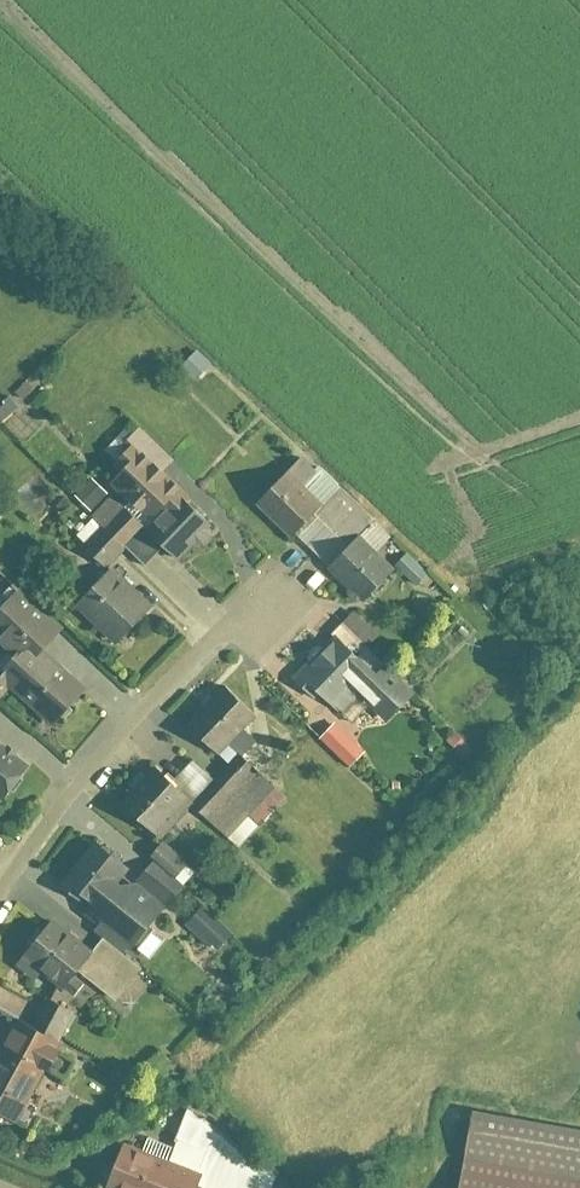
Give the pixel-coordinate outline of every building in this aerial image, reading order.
[(145,533),(179,564),(216,524),(185,496),(190,491),(143,449),(111,485),(154,523),(145,533)] [(286,474),(258,505),(296,540),(325,509),(286,474)] [(364,537),(331,576),(372,610),(405,570),(364,537)] [(106,578),(75,617),(122,655),(154,617),(106,578)] [(0,599),(0,632),(25,654),(5,677),(58,722),(87,688),(45,652),(61,633),(9,589),(0,599)] [(297,674),(336,712),(355,692),(390,725),(420,694),(385,661),(346,624),(297,674)] [(237,676),(191,729),(228,761),(274,707),(237,676)] [(335,725),(320,741),(353,772),(368,756),(335,725)] [(2,802),(37,754),(0,728),(0,801),(2,802)] [(168,763),(130,810),(160,835),(199,788),(168,763)] [(252,775),(209,819),(241,850),(284,806),(252,775)] [(167,841),(151,861),(184,887),(199,867),(167,841)] [(90,850),(57,890),(135,953),(168,913),(90,850)] [(55,921),(20,967),(62,999),(98,953),(55,921)] [(0,1057),(0,1118),(24,1129),(62,1043),(15,1023),(0,1057)] [(486,1098),(469,1182),(499,1187),(579,1187),(579,1116),(486,1098)] [(188,1108),(171,1158),(131,1140),(109,1185),(116,1187),(274,1187),(279,1173),(204,1113),(188,1108)]
